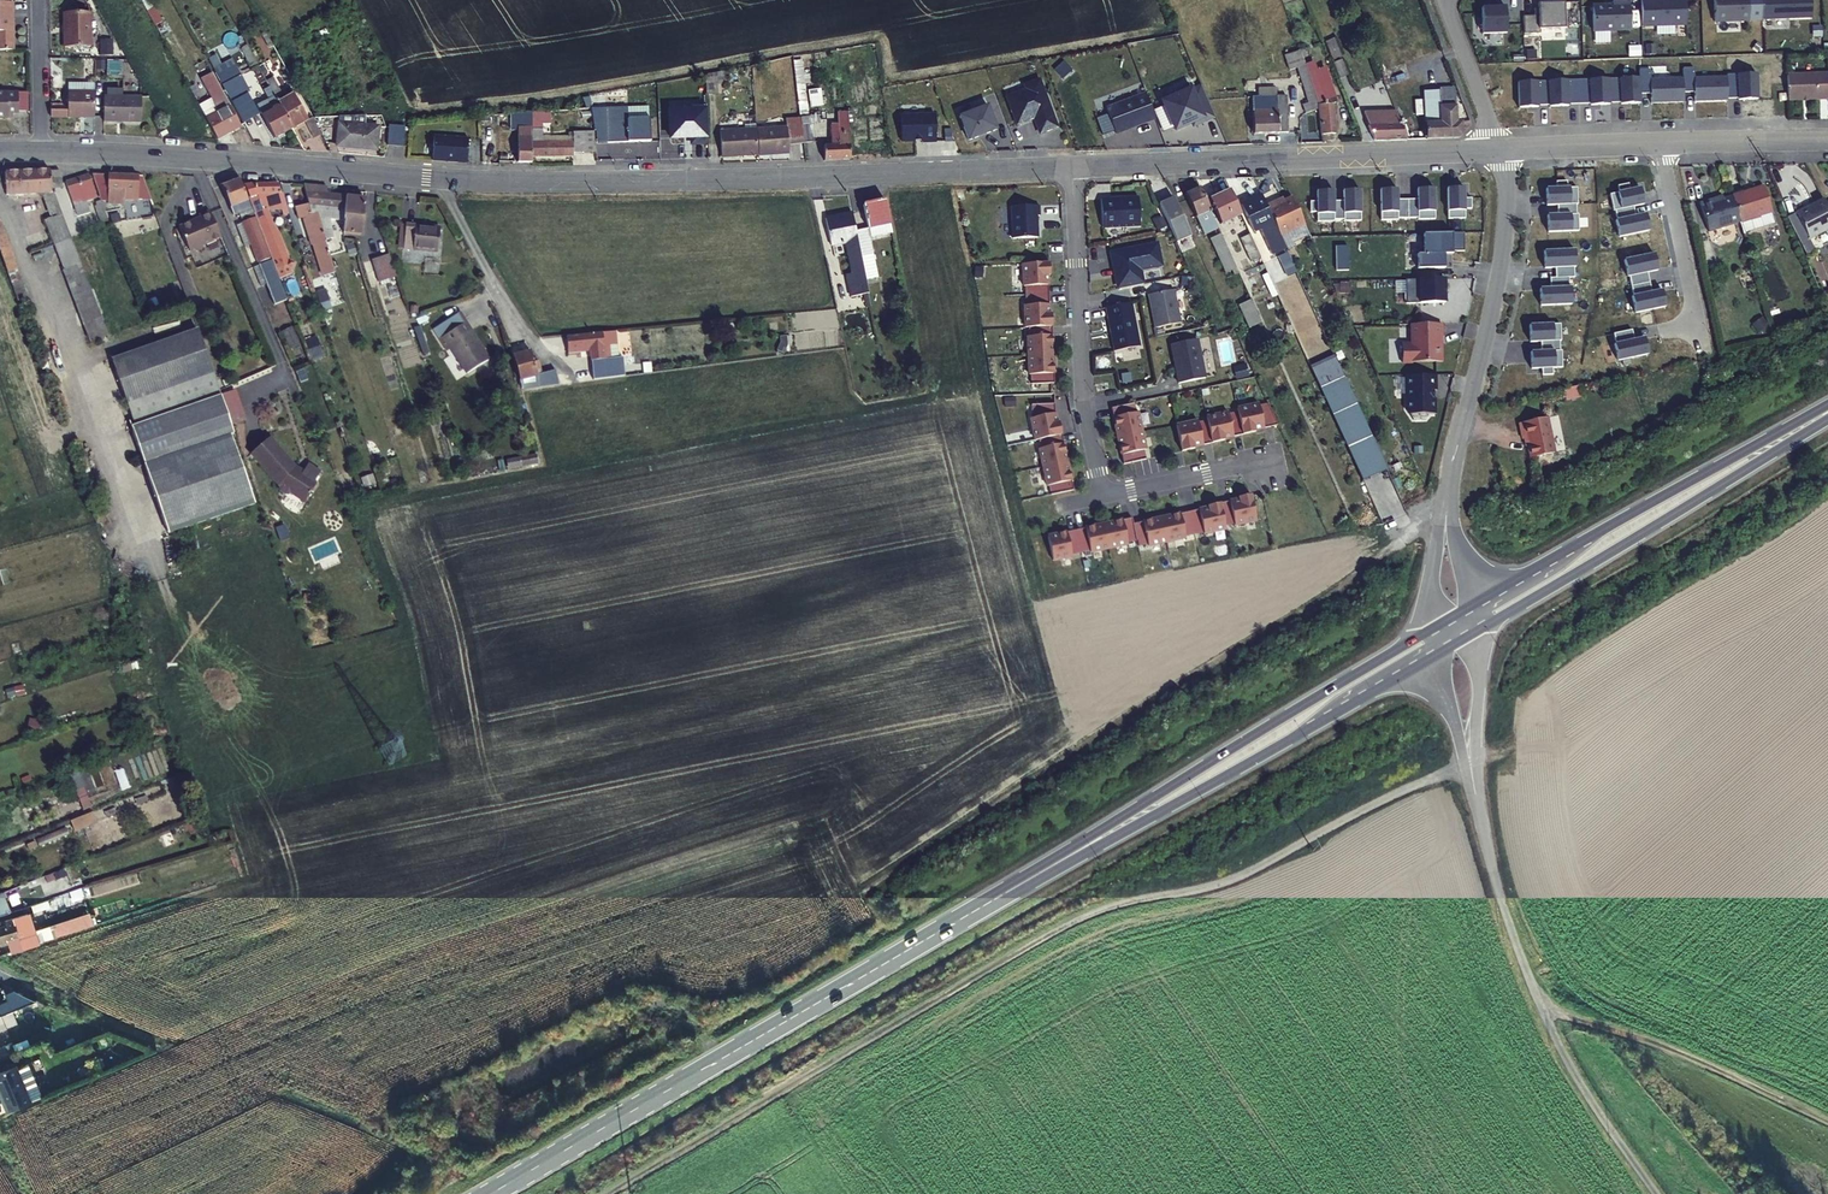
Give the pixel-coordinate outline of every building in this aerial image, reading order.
[(16,50),(15,36),(12,35),(11,23),(14,22),(13,0),(10,0),(0,1),(0,50),(16,50)] [(1686,25),(1685,0),(1641,0),(1642,27),(1686,25)] [(1750,20),(1749,0),(1714,0),(1714,21),(1750,20)] [(1762,19),(1812,17),(1811,0),(1762,0),(1762,19)] [(1522,15),(1523,32),(1539,32),(1539,28),(1564,27),(1563,1),(1537,2),(1537,7),(1533,7),(1533,14),(1522,15)] [(1593,31),(1631,30),(1630,1),(1613,2),(1613,5),(1592,6),(1593,31)] [(1506,31),(1505,6),(1481,6),(1482,32),(1506,31)] [(66,34),(63,34),(63,48),(90,47),(90,46),(90,30),(89,13),(66,13),(66,34)] [(263,65),(267,72),(283,64),(279,57),(263,65)] [(1317,89),(1334,89),(1323,62),(1316,65),(1313,59),(1306,62),(1317,89)] [(1334,62),(1338,76),(1345,74),(1341,60),(1334,62)] [(1306,62),(1297,65),(1310,95),(1319,95),(1317,89),(1306,62)] [(707,73),(707,91),(718,91),(719,81),(730,81),(730,69),(707,73)] [(1786,72),(1788,98),(1827,97),(1827,71),(1786,72)] [(218,112),(230,105),(212,73),(201,79),(212,99),(215,107),(218,112)] [(223,86),(228,95),(238,90),(245,86),(240,77),(223,86)] [(1024,86),(1026,90),(1006,97),(1017,124),(1033,118),(1039,134),(1056,127),(1039,80),(1024,86)] [(1191,123),(1212,114),(1200,84),(1189,89),(1185,81),(1173,90),(1175,94),(1161,100),(1173,128),(1190,120),(1191,123)] [(67,83),(67,91),(94,91),(94,83),(67,83)] [(1462,132),(1461,128),(1461,122),(1455,122),(1455,107),(1450,106),(1450,95),(1447,95),(1447,83),(1439,83),(1439,92),(1424,92),(1426,138),(1458,138),(1459,137),(1460,137),(1461,135),(1462,133),(1462,132)] [(306,122),(308,121),(291,89),(283,93),(277,84),(270,88),(292,129),(306,122)] [(292,129),(270,88),(264,91),(270,101),(258,107),(275,138),(292,129)] [(1322,103),(1335,103),(1339,103),(1334,89),(1317,89),(1319,95),(1322,101),(1322,103)] [(232,102),(241,97),(238,90),(228,95),(232,102)] [(95,116),(94,91),(67,91),(68,106),(68,116),(95,116)] [(17,109),(29,109),(28,92),(0,92),(0,118),(7,118),(7,114),(17,114),(17,109)] [(1114,134),(1154,119),(1144,93),(1105,108),(1114,134)] [(104,94),(105,119),(141,118),(141,94),(104,94)] [(1322,101),(1319,95),(1310,95),(1312,99),(1306,101),(1310,109),(1322,108),(1322,103),(1322,101)] [(1253,133),(1288,133),(1287,96),(1253,96),(1253,133)] [(619,133),(614,103),(613,104),(606,105),(610,135),(619,133)] [(1335,133),(1335,103),(1322,103),(1322,108),(1323,110),(1323,133),(1335,133)] [(241,125),(230,105),(218,112),(206,118),(217,138),(241,125)] [(50,106),(50,117),(68,116),(68,106),(50,106)] [(987,106),(959,116),(968,140),(978,136),(977,135),(986,131),(986,133),(996,130),(987,106)] [(936,111),(901,112),(902,137),(922,137),(923,139),(936,139),(936,111)] [(1374,139),(1406,139),(1395,111),(1364,113),(1374,139)] [(531,112),(511,114),(511,129),(517,129),(517,162),(518,162),(532,162),(532,156),(531,138),(531,112)] [(848,125),(848,112),(843,112),(837,114),(839,145),(822,147),(823,161),(850,159),(849,153),(848,139),(848,125)] [(810,124),(824,122),(823,115),(798,119),(801,140),(811,139),(810,124)] [(480,116),(480,124),(488,124),(489,116),(480,116)] [(798,119),(798,116),(782,117),(783,124),(753,127),(755,151),(785,149),(784,141),(801,140),(798,119)] [(308,121),(306,122),(315,138),(322,134),(314,118),(308,121)] [(199,140),(201,140),(211,135),(203,122),(193,128),(199,140)] [(378,127),(338,124),(337,147),(377,150),(378,127)] [(407,125),(390,124),(388,144),(405,145),(407,125)] [(717,128),(719,154),(755,151),(753,127),(753,125),(717,128)] [(576,137),(575,153),(598,153),(598,132),(571,133),(571,137),(576,137)] [(431,158),(465,160),(466,136),(431,134),(431,158)] [(692,160),(706,159),(707,135),(692,136),(692,160)] [(550,142),(550,137),(531,138),(532,156),(571,156),(571,142),(550,142)] [(6,190),(6,195),(45,193),(51,193),(51,186),(50,171),(6,173),(6,190)] [(50,171),(51,186),(59,186),(59,172),(58,171),(50,171)] [(124,200),(149,200),(140,175),(92,174),(101,198),(103,203),(123,203),(124,200)] [(85,179),(62,185),(68,207),(92,200),(85,179)] [(242,186),(239,179),(221,185),(232,214),(250,207),(242,186)] [(270,260),(275,273),(286,269),(291,272),(293,266),(288,264),(274,226),(272,227),(267,213),(281,211),(283,217),(288,215),(281,195),(280,195),(280,194),(278,194),(278,185),(256,185),(256,184),(244,184),(244,185),(242,186),(250,207),(254,217),(269,257),(269,258),(270,260)] [(311,235),(316,249),(328,245),(324,233),(317,212),(311,212),(310,207),(311,185),(303,185),(308,202),(295,206),(305,236),(311,235)] [(317,212),(324,213),(343,215),(345,198),(326,196),(327,187),(311,185),(310,207),(311,212),(317,212)] [(1204,235),(1220,228),(1204,193),(1203,192),(1200,187),(1185,193),(1204,235)] [(1728,199),(1735,225),(1738,235),(1758,229),(1755,219),(1769,215),(1761,189),(1728,199)] [(1240,215),(1228,190),(1211,197),(1223,223),(1240,215)] [(54,193),(51,193),(45,193),(45,197),(51,217),(46,219),(55,245),(72,239),(54,193)] [(1270,253),(1284,246),(1281,239),(1279,235),(1275,226),(1265,205),(1260,194),(1240,203),(1252,231),(1259,228),(1270,253)] [(1102,227),(1140,225),(1138,196),(1101,198),(1102,227)] [(1191,235),(1173,196),(1159,203),(1176,241),(1191,235)] [(1304,223),(1292,196),(1278,203),(1276,200),(1265,205),(1275,226),(1279,235),(1304,223)] [(92,204),(100,224),(109,220),(103,203),(101,198),(94,200),(95,203),(92,204)] [(360,235),(362,213),(364,200),(345,198),(343,215),(342,227),(341,232),(349,233),(360,235)] [(1735,225),(1728,199),(1708,204),(1708,202),(1695,205),(1703,234),(1735,225)] [(886,200),(862,205),(867,228),(868,228),(884,224),(885,229),(892,227),(886,200)] [(1821,234),(1827,230),(1827,219),(1819,201),(1807,208),(1807,210),(1792,217),(1803,240),(1820,232),(1821,234)] [(1012,238),(1037,237),(1036,215),(1039,215),(1039,205),(1011,206),(1012,238)] [(203,245),(221,238),(210,211),(199,215),(200,218),(193,221),(192,220),(178,226),(188,251),(192,250),(196,251),(202,249),(203,245)] [(330,231),(324,213),(317,212),(324,233),(330,231)] [(851,297),(868,293),(866,279),(860,254),(856,230),(852,213),(825,219),(831,246),(845,242),(852,273),(846,275),(851,297)] [(244,246),(250,244),(258,262),(269,257),(254,217),(235,225),(244,246)] [(8,273),(16,269),(1,223),(0,223),(0,250),(8,273)] [(1284,246),(1286,250),(1294,246),(1293,242),(1309,235),(1304,223),(1279,235),(1281,239),(1284,246)] [(439,228),(405,224),(404,248),(437,251),(439,228)] [(856,230),(860,254),(872,251),(868,228),(867,228),(856,230)] [(75,241),(88,237),(84,229),(72,234),(75,241)] [(1464,251),(1464,232),(1423,233),(1424,253),(1417,253),(1417,268),(1444,268),(1444,251),(1452,251),(1464,251)] [(1210,238),(1226,273),(1237,268),(1222,233),(1210,238)] [(1249,234),(1239,239),(1250,262),(1260,258),(1249,234)] [(73,242),(72,239),(55,245),(82,317),(99,312),(73,242)] [(1119,288),(1143,283),(1141,269),(1162,265),(1157,242),(1110,252),(1112,264),(1114,264),(1115,268),(1116,268),(1118,276),(1117,277),(1119,288)] [(319,259),(325,257),(331,255),(328,245),(316,249),(319,259)] [(303,253),(309,273),(318,270),(312,250),(303,253)] [(866,279),(877,276),(872,251),(860,254),(866,279)] [(396,271),(391,256),(374,261),(378,276),(396,271)] [(259,265),(275,304),(276,303),(285,299),(275,273),(270,260),(259,265)] [(1817,270),(1804,261),(1801,262),(1805,273),(1817,273),(1817,270)] [(1050,276),(1049,262),(1022,263),(1023,286),(1025,286),(1026,296),(1026,305),(1024,305),(1025,327),(1029,327),(1029,336),(1027,336),(1028,356),(1029,375),(1031,375),(1031,383),(1054,377),(1053,355),(1052,326),(1051,314),(1050,314),(1049,295),(1048,276),(1050,276)] [(1237,268),(1226,273),(1228,278),(1239,273),(1237,268)] [(398,277),(396,271),(378,276),(380,283),(398,277)] [(1742,285),(1752,284),(1750,273),(1740,275),(1742,285)] [(1444,288),(1444,278),(1419,279),(1419,303),(1445,302),(1445,293),(1443,293),(1443,288),(1444,288)] [(1174,289),(1148,294),(1155,327),(1181,322),(1174,289)] [(288,307),(285,299),(276,303),(279,310),(288,307)] [(1131,301),(1105,307),(1114,350),(1140,345),(1131,301)] [(1240,306),(1250,329),(1262,323),(1252,301),(1240,306)] [(469,372),(490,358),(461,311),(435,327),(445,345),(450,342),(469,372)] [(82,317),(89,336),(105,330),(99,312),(82,317)] [(1443,324),(1411,324),(1412,344),(1402,344),(1403,362),(1443,361),(1442,343),(1441,343),(1441,335),(1443,335),(1443,324)] [(292,326),(280,331),(289,349),(301,343),(292,326)] [(217,389),(196,330),(109,361),(132,425),(128,427),(167,532),(179,527),(218,513),(254,500),(243,471),(229,432),(232,431),(218,392),(217,389)] [(618,357),(614,330),(565,337),(568,352),(581,350),(580,348),(589,347),(591,360),(604,358),(604,359),(618,357)] [(317,337),(306,339),(312,360),(322,357),(317,337)] [(1197,338),(1170,344),(1174,359),(1175,359),(1176,363),(1175,365),(1179,383),(1205,377),(1197,338)] [(558,382),(553,370),(536,375),(535,371),(539,370),(537,363),(533,364),(530,353),(511,356),(520,389),(558,382)] [(296,371),(299,380),(314,375),(311,365),(296,371)] [(603,376),(620,374),(618,366),(602,368),(603,376)] [(1434,375),(1403,376),(1404,409),(1411,419),(1424,419),(1428,414),(1434,413),(1433,398),(1432,398),(1432,390),(1435,390),(1434,375)] [(1347,385),(1343,376),(1319,387),(1323,396),(1347,385)] [(1385,469),(1347,385),(1323,396),(1362,480),(1385,469)] [(1565,400),(1580,396),(1577,385),(1562,388),(1565,400)] [(229,395),(237,421),(245,419),(237,393),(229,395)] [(1055,413),(1054,403),(1031,404),(1032,418),(1031,419),(1035,440),(1039,439),(1041,448),(1039,449),(1043,468),(1047,486),(1049,486),(1051,495),(1073,490),(1067,462),(1061,435),(1059,422),(1057,423),(1055,413)] [(1111,408),(1117,436),(1123,464),(1146,459),(1144,450),(1146,449),(1142,430),(1138,412),(1136,412),(1134,403),(1111,408)] [(1198,422),(1198,420),(1182,424),(1189,450),(1194,449),(1194,447),(1212,443),(1224,440),(1224,439),(1242,435),(1255,432),(1254,430),(1278,425),(1268,403),(1259,405),(1259,404),(1237,408),(1238,412),(1229,414),(1228,412),(1206,417),(1207,420),(1198,422)] [(1551,451),(1544,416),(1515,423),(1518,439),(1522,438),(1527,457),(1551,451)] [(304,501),(316,484),(315,479),(320,472),(308,463),(303,471),(294,465),(269,437),(251,452),(271,476),(275,480),(280,485),(281,489),(285,493),(290,491),(304,501)] [(1208,508),(1207,508),(1215,531),(1225,529),(1225,526),(1234,524),(1234,525),(1256,521),(1251,495),(1238,497),(1238,499),(1207,506),(1208,508)] [(1215,531),(1207,508),(1133,524),(1132,518),(1047,536),(1052,561),(1072,557),(1071,555),(1080,553),(1090,551),(1090,553),(1109,548),(1128,544),(1127,543),(1137,541),(1138,546),(1147,544),(1148,546),(1166,542),(1185,538),(1185,536),(1194,534),(1203,532),(1204,534),(1215,531)] [(1396,513),(1380,516),(1381,524),(1399,520),(1396,513)] [(83,787),(76,789),(83,809),(91,806),(83,787)] [(74,831),(97,821),(93,811),(70,820),(74,831)] [(161,833),(165,847),(183,841),(178,827),(161,833)] [(32,889),(37,903),(60,896),(56,881),(32,889)] [(21,896),(10,900),(14,911),(37,903),(32,889),(30,890),(29,889),(20,892),(21,896)] [(26,919),(29,918),(26,908),(19,910),(23,922),(27,921),(26,919)] [(11,922),(0,926),(0,940),(8,937),(12,948),(29,942),(17,913),(9,916),(11,922)] [(54,935),(93,927),(91,914),(51,922),(54,935)] [(10,1006),(0,1010),(0,1017),(2,1016),(18,1009),(35,1003),(15,994),(6,997),(10,1006)] [(2,1016),(4,1022),(39,1009),(36,1002),(35,1003),(18,1009),(2,1016)] [(37,1090),(27,1065),(16,1069),(26,1094),(37,1090)] [(15,1067),(0,1073),(0,1094),(4,1104),(2,1104),(6,1114),(30,1104),(41,1099),(37,1090),(26,1094),(16,1069),(15,1067)] [(1772,1185),(1767,1189),(1771,1193),(1780,1193),(1772,1185)]
